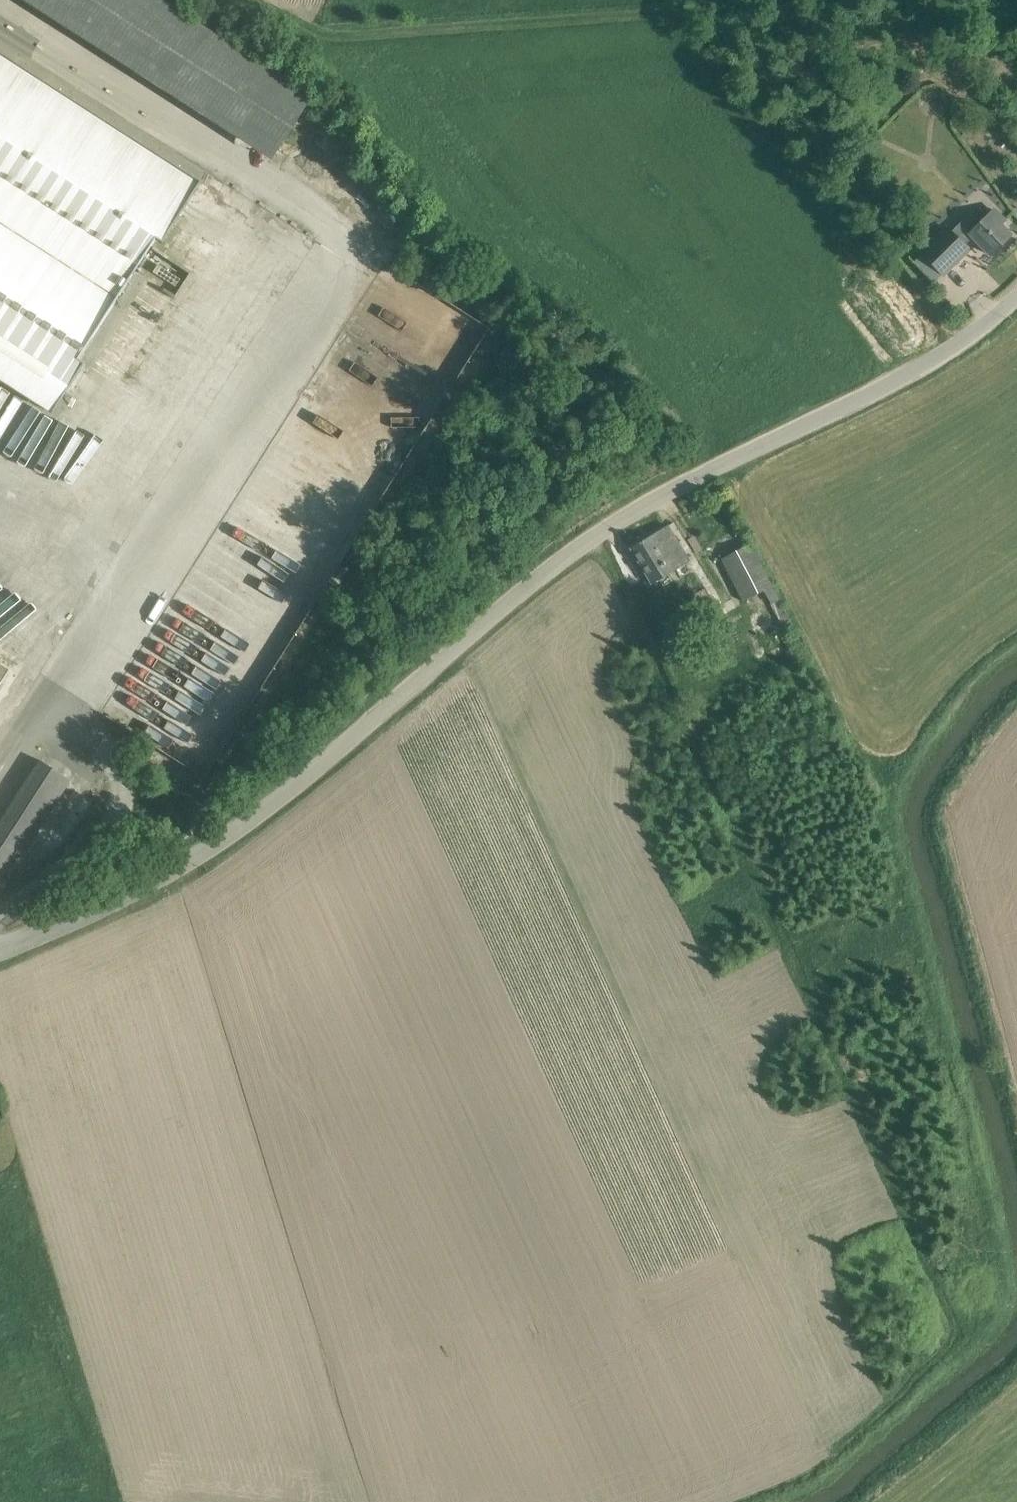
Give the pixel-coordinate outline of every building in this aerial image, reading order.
[(272,160),(312,97),(162,0),(23,0),(272,160)] [(63,396),(53,412),(54,413),(86,363),(79,359),(156,238),(163,243),(202,182),(0,52),(0,355),(63,396)] [(947,225),(920,251),(943,275),(968,249),(964,245),(973,237),(991,255),(1011,235),(1001,224),(1005,221),(995,211),(983,222),(973,212),(953,231),(947,225)] [(100,409),(64,484),(75,490),(80,480),(119,499),(151,434),(100,409)] [(690,560),(667,525),(631,547),(653,583),(660,579),(664,586),(674,580),(669,572),(690,560)] [(790,619),(750,543),(721,558),(744,601),(764,591),(781,623),(790,619)] [(694,593),(707,618),(721,610),(708,585),(694,593)] [(10,669),(0,663),(0,684),(10,669)] [(17,851),(22,854),(71,779),(42,759),(0,822),(0,878),(17,851)]
